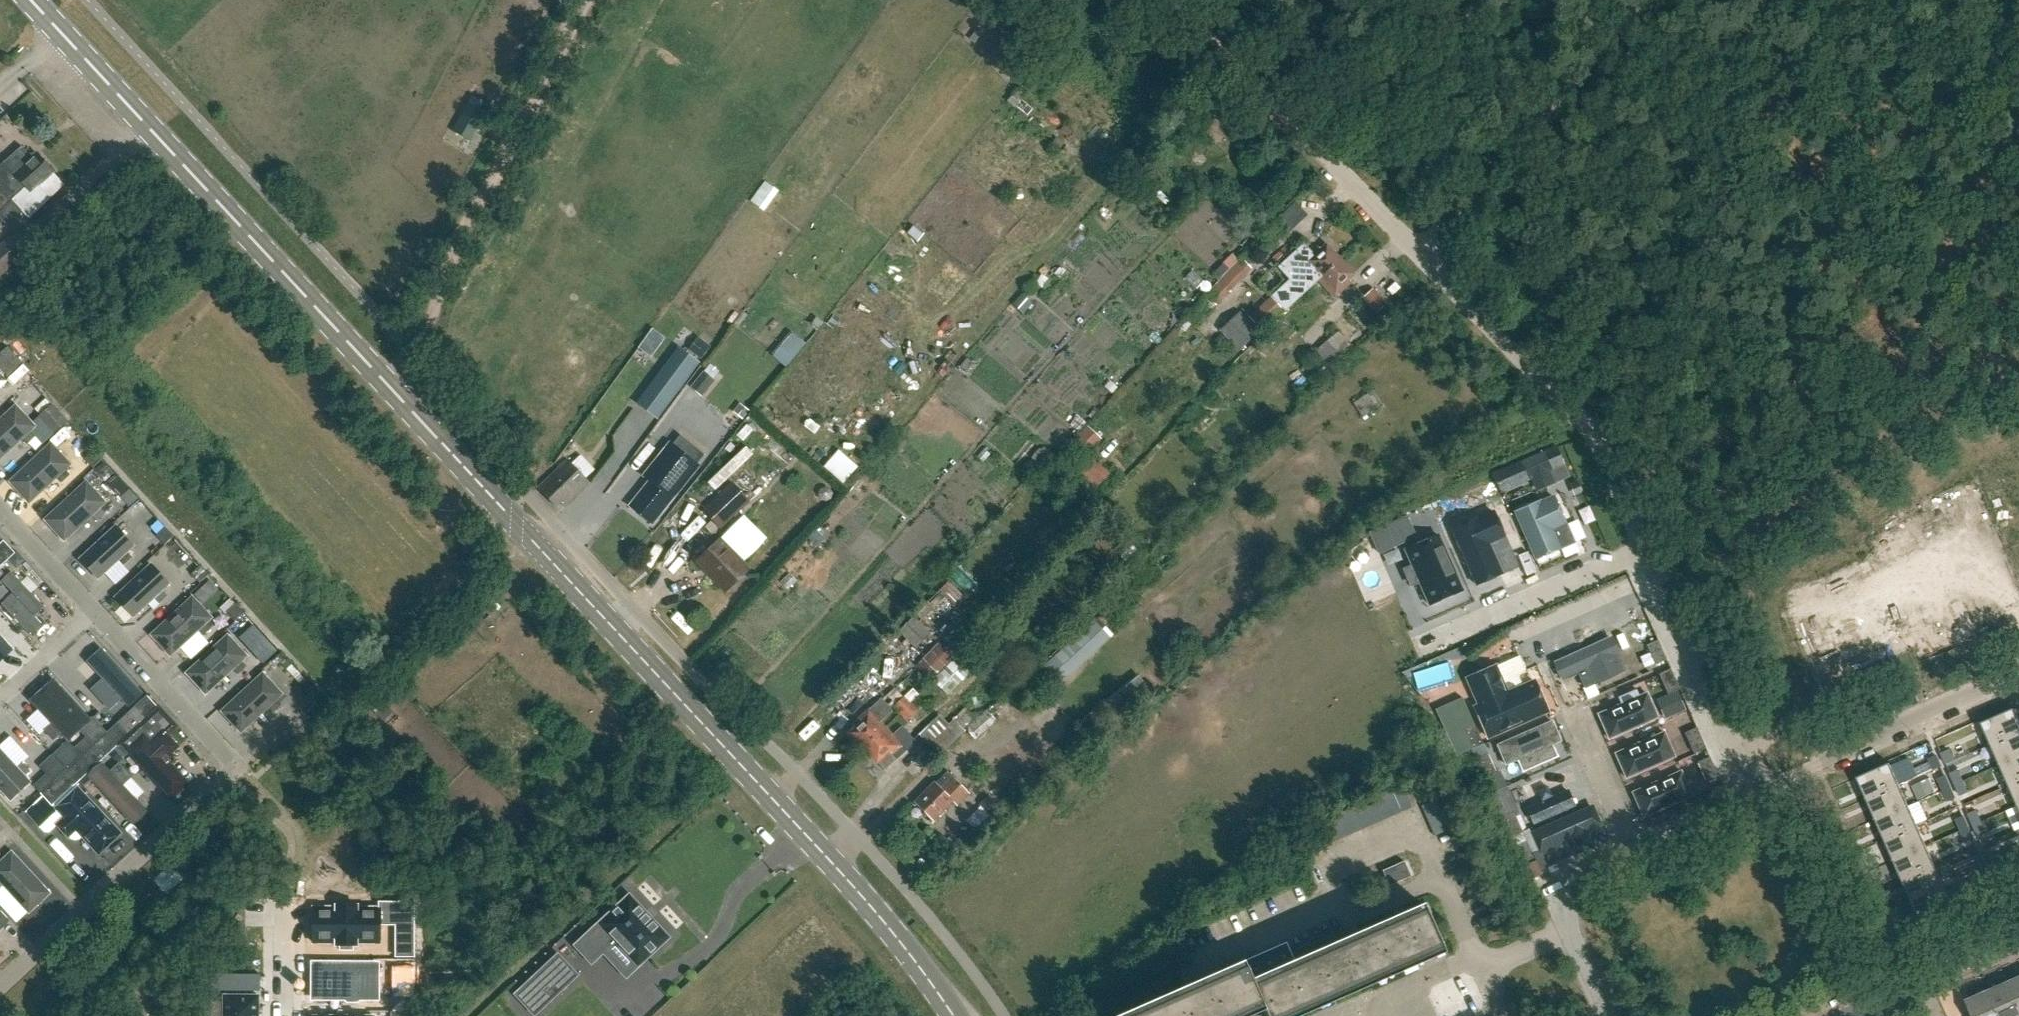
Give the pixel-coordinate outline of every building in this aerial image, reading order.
[(453,132),(470,141),(489,106),(472,97),(453,132)] [(19,149),(0,166),(0,210),(11,200),(29,219),(51,199),(38,185),(54,171),(39,155),(31,162),(19,149)] [(31,247),(16,230),(0,244),(0,274),(31,247)] [(1211,301),(1267,256),(1255,241),(1198,286),(1211,301)] [(1286,310),(1317,280),(1340,260),(1326,245),(1321,250),(1318,247),(1311,253),(1303,246),(1279,268),(1291,280),(1273,296),(1286,310)] [(1340,260),(1317,280),(1334,298),(1351,282),(1348,279),(1353,274),(1340,260)] [(1362,299),(1376,313),(1386,304),(1372,289),(1362,299)] [(1260,330),(1284,308),(1273,297),(1250,319),(1260,330)] [(1354,350),(1338,332),(1326,342),(1342,360),(1354,350)] [(679,349),(650,387),(669,402),(698,363),(679,349)] [(0,359),(0,366),(15,381),(25,371),(6,352),(0,359)] [(690,387),(699,394),(712,379),(703,371),(690,387)] [(11,398),(0,386),(0,409),(11,398)] [(605,399),(596,410),(608,419),(616,408),(605,399)] [(0,420),(0,460),(21,440),(26,445),(35,437),(30,432),(36,427),(16,405),(0,420)] [(55,434),(67,422),(52,405),(39,417),(55,434)] [(697,410),(676,415),(682,438),(703,433),(697,410)] [(1082,418),(1066,433),(1080,448),(1096,434),(1082,418)] [(728,447),(741,463),(760,447),(748,432),(728,447)] [(71,465),(51,444),(9,482),(29,504),(56,478),(61,484),(70,475),(65,470),(71,465)] [(652,524),(673,498),(671,497),(694,468),(668,447),(644,476),(650,481),(630,506),(652,524)] [(1555,447),(1522,461),(1536,492),(1569,477),(1555,447)] [(93,468),(102,460),(94,451),(85,459),(93,468)] [(564,506),(589,482),(567,459),(537,488),(555,507),(560,502),(564,506)] [(45,520),(64,541),(92,516),(97,522),(105,513),(100,508),(106,503),(86,482),(45,520)] [(719,528),(749,500),(732,483),(703,511),(719,528)] [(129,507),(138,498),(130,490),(121,498),(129,507)] [(1554,495),(1516,511),(1537,561),(1575,545),(1554,495)] [(1406,517),(1370,533),(1379,554),(1415,537),(1406,517)] [(132,558),(127,552),(134,546),(116,526),(80,559),(99,579),(119,560),(124,566),(132,558)] [(164,545),(173,537),(165,528),(156,536),(164,545)] [(1438,536),(1405,550),(1429,605),(1462,591),(1438,536)] [(725,592),(748,570),(719,539),(696,561),(725,592)] [(12,551),(15,554),(15,553),(4,541),(0,544),(0,562),(12,551)] [(134,617),(154,599),(159,604),(168,596),(163,591),(169,585),(151,565),(115,597),(134,617)] [(200,583),(209,575),(200,566),(191,575),(200,583)] [(10,571),(0,580),(12,592),(0,603),(32,635),(43,624),(33,614),(43,604),(10,571)] [(944,579),(910,605),(924,623),(958,597),(944,579)] [(207,598),(197,587),(190,594),(192,597),(200,605),(207,598)] [(212,629),(207,623),(212,618),(200,605),(192,597),(151,635),(170,657),(198,631),(203,637),(212,629)] [(227,613),(236,605),(229,598),(219,607),(225,614),(227,613)] [(235,622),(244,614),(236,605),(227,613),(235,622)] [(899,631),(915,647),(928,633),(912,617),(899,631)] [(1060,685),(1113,635),(1096,617),(1043,667),(1060,685)] [(1608,627),(1614,645),(1638,637),(1632,619),(1608,627)] [(1016,633),(1022,643),(1037,635),(1031,624),(1016,633)] [(13,646),(0,632),(0,658),(13,646)] [(146,633),(137,642),(148,653),(157,645),(146,633)] [(206,695),(233,670),(238,675),(247,667),(242,662),(247,656),(228,635),(186,674),(206,695)] [(1655,665),(1666,660),(1657,640),(1646,645),(1655,665)] [(270,660),(279,652),(271,643),(262,651),(270,660)] [(931,680),(952,657),(937,643),(916,665),(931,680)] [(1591,685),(1623,672),(1611,643),(1557,665),(1563,678),(1584,670),(1591,685)] [(99,645),(78,664),(121,712),(143,693),(99,645)] [(933,680),(948,695),(972,670),(956,655),(933,680)] [(1522,655),(1459,682),(1483,738),(1547,711),(1522,655)] [(1676,691),(1679,690),(1679,689),(1670,669),(1658,674),(1667,695),(1676,691)] [(263,673),(221,712),(241,733),(268,708),(273,713),(282,705),(277,700),(283,695),(263,673)] [(1090,743),(1151,696),(1136,678),(1076,725),(1090,743)] [(93,721),(55,679),(34,698),(72,740),(93,721)] [(305,698),(314,690),(306,681),(297,689),(305,698)] [(912,688),(903,697),(908,704),(918,694),(912,688)] [(1667,695),(1655,700),(1664,720),(1685,711),(1676,691),(1667,695)] [(1657,718),(1646,693),(1598,715),(1609,739),(1657,718)] [(142,718),(144,721),(158,708),(147,696),(146,696),(149,699),(136,711),(142,718)] [(903,697),(892,707),(906,722),(916,712),(908,704),(903,697)] [(855,728),(850,733),(864,748),(886,727),(880,721),(893,710),(891,708),(883,699),(882,698),(869,709),(852,725),(855,728)] [(1463,733),(1472,729),(1460,702),(1435,713),(1455,759),(1471,751),(1463,733)] [(142,718),(136,711),(134,708),(120,721),(123,723),(129,730),(142,718)] [(939,757),(966,730),(976,721),(964,708),(948,724),(939,714),(918,735),(939,757)] [(1981,724),(1990,745),(2018,732),(2018,720),(2014,709),(1981,724)] [(966,730),(975,740),(997,721),(987,710),(976,721),(966,730)] [(1565,748),(1552,719),(1496,744),(1509,772),(1565,748)] [(110,735),(110,736),(116,742),(115,742),(118,745),(132,733),(129,730),(123,723),(110,735)] [(886,727),(864,748),(877,762),(889,750),(897,759),(916,740),(902,725),(892,734),(886,727)] [(1693,754),(1705,748),(1696,728),(1684,733),(1693,754)] [(1463,733),(1471,751),(1482,747),(1474,729),(1472,729),(1463,733)] [(151,740),(145,734),(128,749),(171,796),(188,780),(164,754),(175,744),(162,730),(151,740)] [(115,742),(116,742),(110,736),(110,735),(107,732),(94,745),(96,748),(102,754),(103,754),(115,742)] [(1990,745),(1999,765),(2018,757),(2018,732),(1990,745)] [(1664,733),(1615,754),(1626,778),(1674,757),(1664,733)] [(84,760),(83,760),(89,766),(89,767),(92,770),(105,757),(103,754),(102,754),(96,748),(84,760)] [(30,782),(25,776),(30,771),(22,763),(17,768),(0,749),(0,789),(10,800),(30,782)] [(1942,754),(1941,754),(1947,765),(1954,761),(1949,750),(1942,754)] [(67,770),(54,755),(40,769),(46,776),(34,787),(41,794),(55,781),(57,784),(70,772),(67,770)] [(1936,756),(1929,759),(1934,770),(1941,767),(1936,756)] [(89,767),(89,766),(83,760),(84,760),(81,757),(67,769),(70,772),(76,779),(89,767)] [(1709,757),(1697,762),(1706,783),(1718,778),(1709,757)] [(1999,765),(2008,786),(2018,781),(2018,757),(1999,765)] [(1484,781),(1495,776),(1487,758),(1476,763),(1484,781)] [(1905,759),(1891,765),(1899,784),(1914,778),(1905,759)] [(1519,785),(1531,812),(1582,790),(1570,763),(1519,785)] [(145,811),(104,764),(89,776),(131,823),(145,811)] [(1890,764),(1857,779),(1866,800),(1899,785),(1899,784),(1891,765),(1890,764)] [(968,792),(947,771),(935,783),(915,803),(933,821),(952,802),(956,805),(968,792)] [(1951,774),(1955,785),(1963,782),(1958,771),(1951,774)] [(76,779),(70,772),(57,784),(63,791),(62,791),(65,794),(79,781),(76,779)] [(1643,817),(1691,796),(1681,772),(1632,793),(1643,817)] [(1945,776),(1938,780),(1943,791),(1950,787),(1945,776)] [(62,791),(63,791),(57,784),(55,781),(41,794),(52,806),(50,803),(62,791)] [(2008,786),(2017,806),(2018,806),(2018,781),(2008,786)] [(1963,782),(1955,785),(1960,796),(1961,796),(1968,793),(1963,782)] [(1899,785),(1866,800),(1875,820),(1908,806),(1899,785)] [(121,834),(77,786),(55,806),(65,816),(57,823),(68,835),(75,828),(98,854),(121,834)] [(1489,792),(1497,810),(1508,805),(1500,787),(1489,792)] [(1950,787),(1943,791),(1948,802),(1955,798),(1950,787)] [(1392,793),(1401,813),(1411,808),(1402,788),(1392,793)] [(1382,797),(1391,817),(1401,813),(1392,793),(1382,797)] [(1372,802),(1381,822),(1391,817),(1382,797),(1372,802)] [(1422,806),(1421,806),(1425,816),(1444,808),(1439,798),(1422,806)] [(1362,806),(1371,826),(1381,822),(1372,802),(1362,806)] [(1909,807),(1917,825),(1928,820),(1920,802),(1909,807)] [(1352,811),(1361,831),(1371,826),(1362,806),(1352,811)] [(1529,831),(1536,850),(1600,824),(1592,806),(1529,831)] [(1908,806),(1875,820),(1884,841),(1917,826),(1917,825),(1909,807),(1908,806)] [(2017,806),(2006,811),(2015,832),(2018,830),(2018,810),(2017,806)] [(1425,816),(1430,827),(1448,818),(1444,808),(1425,816)] [(1342,815),(1351,835),(1361,831),(1352,811),(1342,815)] [(1969,814),(1969,815),(1974,826),(1981,822),(1976,811),(1969,814)] [(1332,820),(1341,840),(1351,835),(1342,815),(1332,820)] [(1501,821),(1510,840),(1521,835),(1512,816),(1501,821)] [(1963,817),(1956,820),(1961,831),(1968,828),(1963,817)] [(1452,829),(1448,818),(1430,827),(1434,837),(1452,829)] [(1322,824),(1330,844),(1341,840),(1332,820),(1322,824)] [(1981,822),(1974,826),(1979,837),(1986,833),(1981,822)] [(1917,826),(1884,841),(1893,861),(1926,846),(1917,826)] [(1968,828),(1961,831),(1966,842),(1973,839),(1968,828)] [(1522,869),(1533,864),(1525,846),(1514,851),(1522,869)] [(1926,846),(1893,861),(1902,881),(1935,867),(1926,846)] [(12,852),(0,863),(0,889),(3,886),(29,913),(50,893),(12,852)] [(1987,855),(1992,866),(1999,863),(1994,852),(1987,855)] [(1981,858),(1974,861),(1979,872),(1987,869),(1982,858),(1981,858)] [(1390,886),(1411,877),(1404,861),(1383,870),(1390,886)] [(1999,863),(1992,866),(1997,877),(2004,874),(1999,863)] [(1935,867),(1902,881),(1911,902),(1944,887),(1935,867)] [(1987,869),(1979,872),(1984,883),(1991,880),(1992,880),(1987,869)] [(1944,887),(1911,902),(1921,923),(1954,908),(1944,887)] [(666,940),(668,938),(666,935),(665,936),(631,899),(631,898),(629,896),(627,898),(578,944),(576,946),(578,948),(578,947),(590,960),(590,961),(591,962),(593,961),(593,960),(615,940),(636,963),(638,966),(640,964),(640,963),(665,939),(666,940)] [(395,902),(396,957),(413,957),(414,957),(414,902),(411,902),(395,902)] [(313,908),(313,943),(336,943),(336,945),(356,946),(356,943),(380,943),(380,908),(356,908),(357,906),(337,906),(337,908),(313,908)] [(1261,1006),(1266,1015),(1287,1015),(1443,948),(1426,909),(1297,965),(1289,947),(1131,1015),(1238,1015),(1261,1006)] [(8,919),(0,910),(0,926),(8,919)] [(534,1015),(577,975),(558,955),(515,995),(534,1015)] [(359,999),(377,999),(377,964),(313,964),(313,988),(313,992),(313,995),(316,998),(320,999),(323,999),(346,999),(348,1001),(357,1001),(359,999)] [(211,974),(211,991),(260,991),(260,974),(251,974),(211,974)] [(2018,1006),(2018,978),(2009,982),(2018,1006)] [(1998,1015),(2018,1015),(2018,1006),(2009,982),(1987,992),(1998,1015)] [(1987,992),(1965,1002),(1971,1015),(1998,1015),(1987,992)] [(258,996),(223,995),(223,1015),(258,1015),(258,996)]
